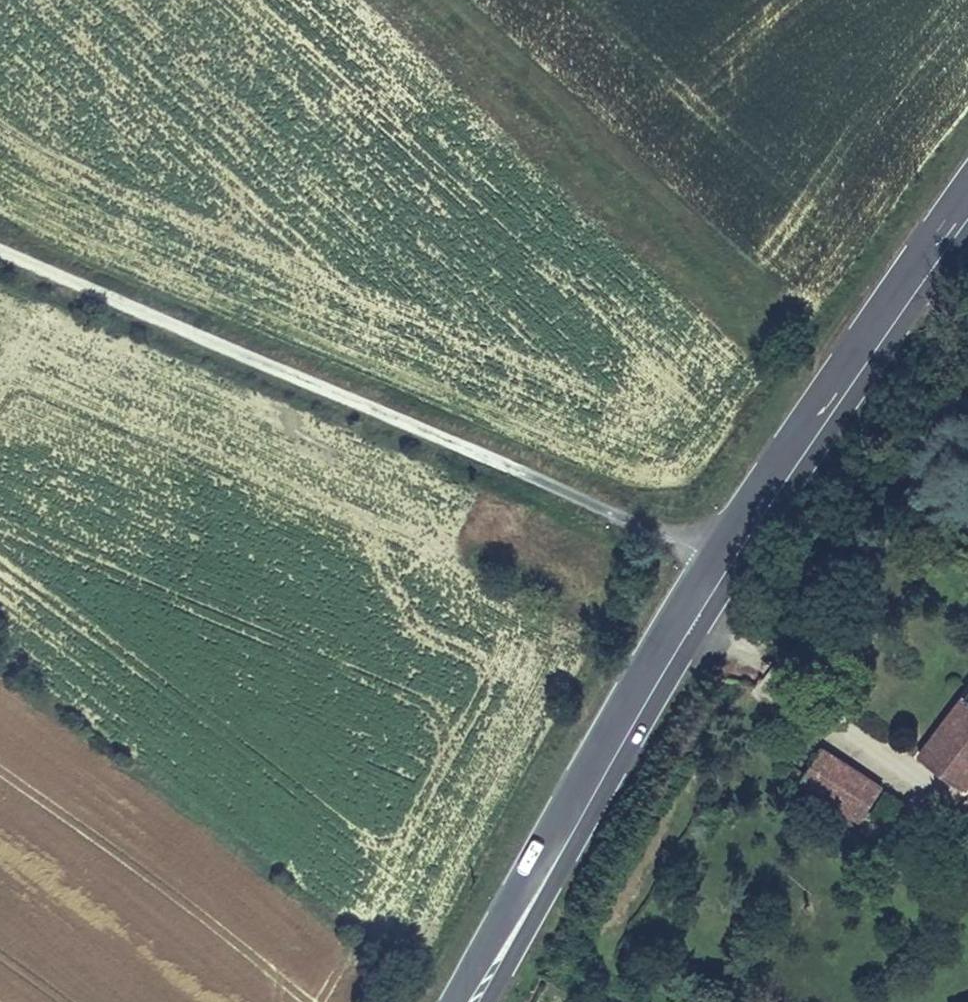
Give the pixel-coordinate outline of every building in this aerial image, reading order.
[(926,757),(967,788),(967,698),(926,757)] [(804,725),(782,758),(867,808),(888,773),(804,725)]
